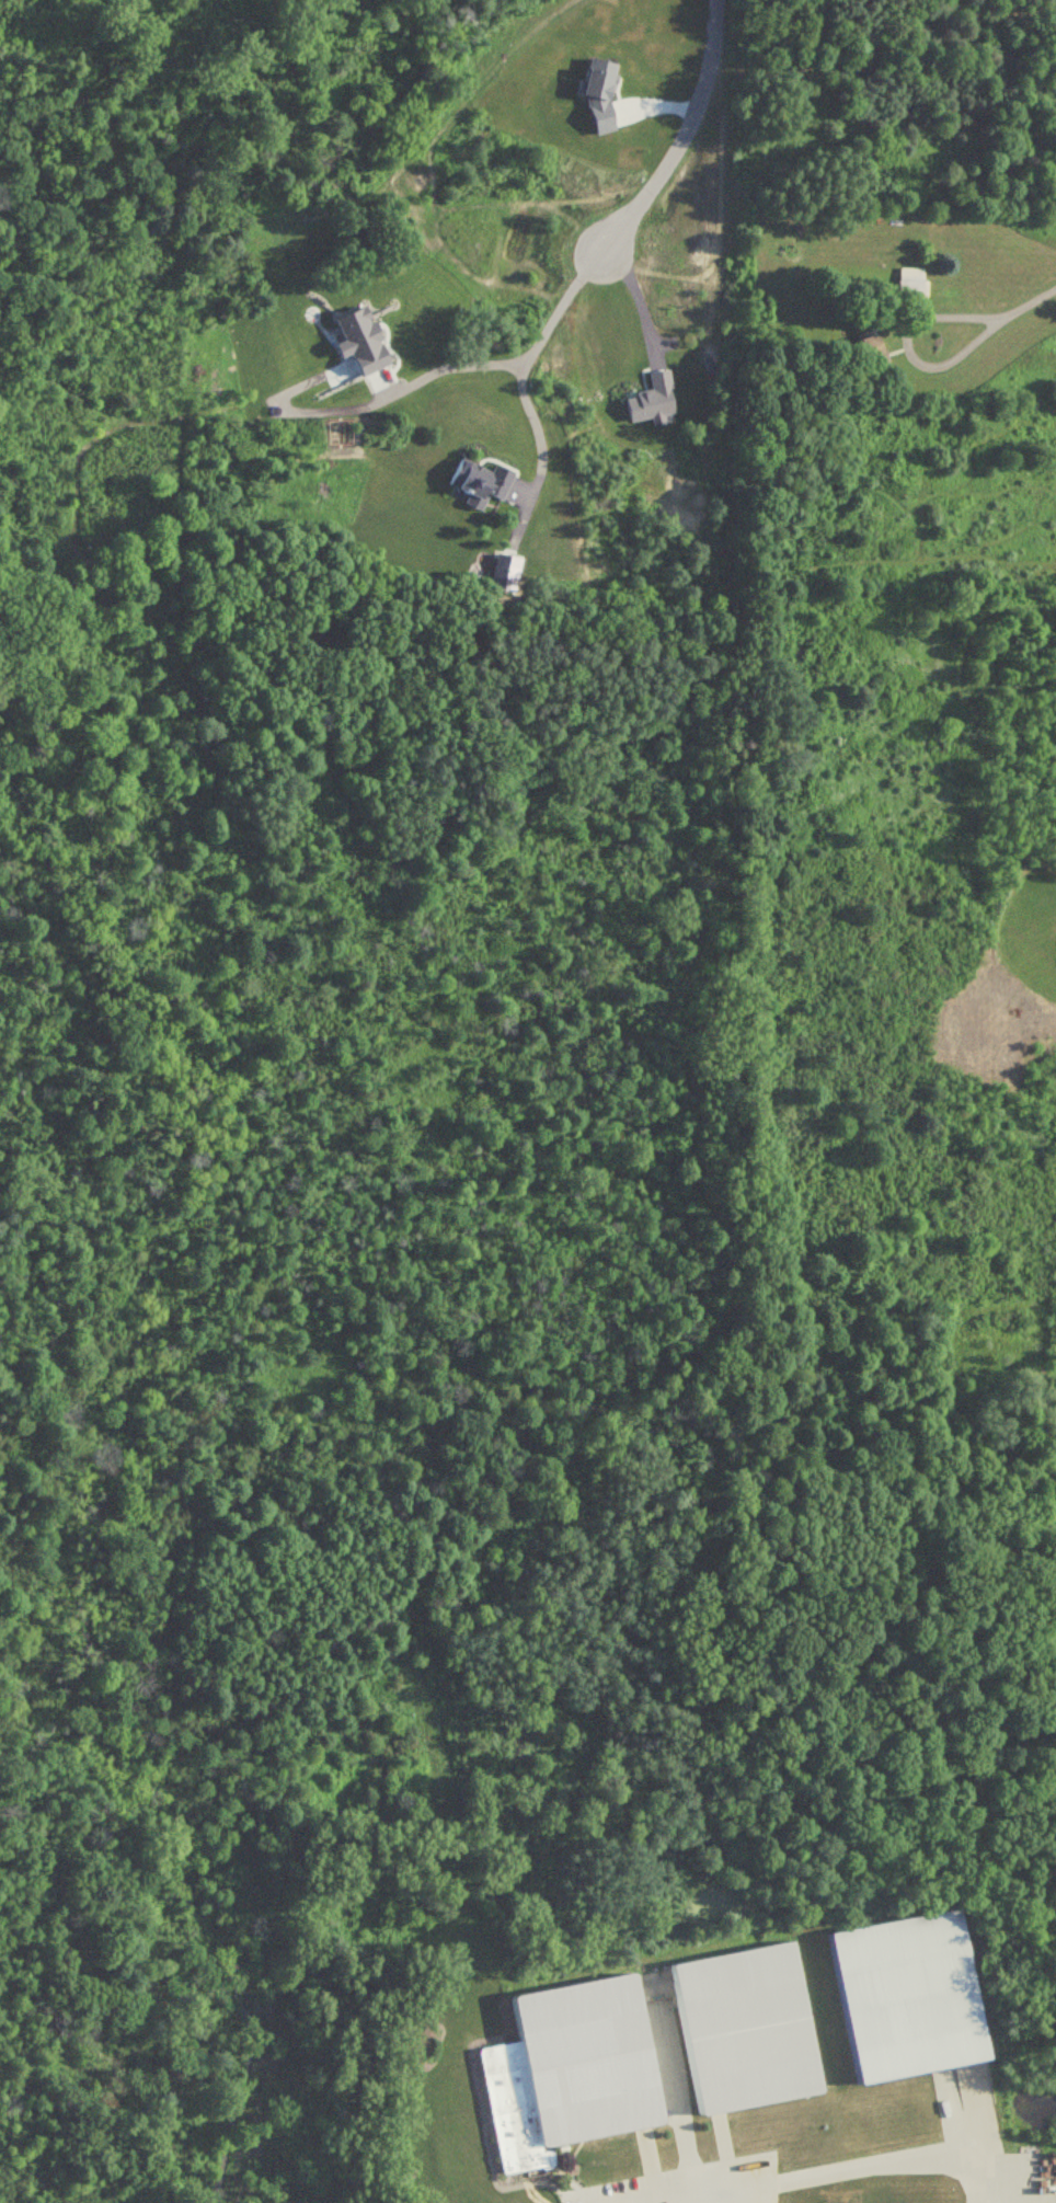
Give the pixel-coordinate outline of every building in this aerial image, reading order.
[(921,312),(921,297),(927,297),(927,280),(921,280),(921,268),(897,267),(897,295),(910,295),(910,312),(921,312)] [(851,2080),(978,2055),(949,1905),(822,1931),(851,2080)] [(695,2112),(814,2088),(783,1938),(665,1962),(695,2112)] [(535,2145),(657,2120),(627,1970),(504,1995),(535,2145)]
